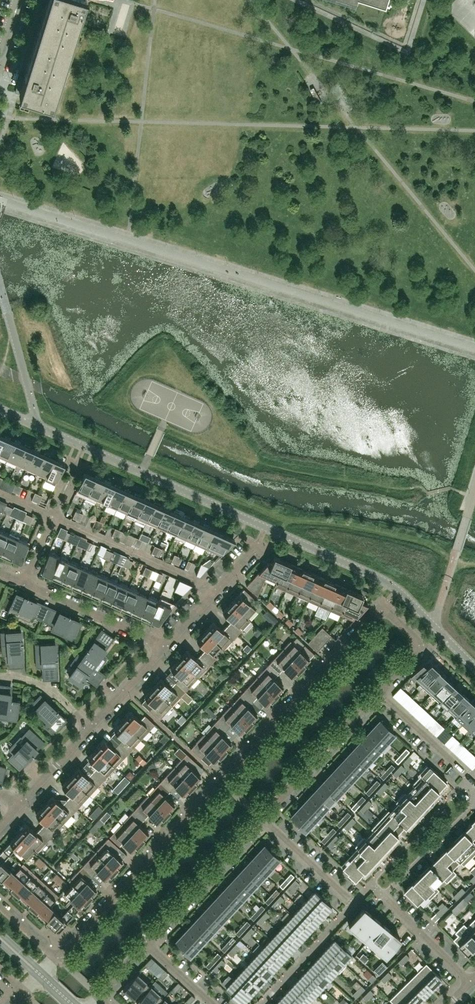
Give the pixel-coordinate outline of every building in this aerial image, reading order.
[(19,93),(53,103),(85,0),(48,0),(19,93)] [(14,442),(15,440),(10,438),(10,437),(5,435),(5,436),(4,437),(0,447),(0,457),(6,460),(14,442)] [(16,464),(25,445),(20,443),(20,441),(15,439),(15,440),(14,442),(6,460),(16,464)] [(26,469),(35,449),(29,447),(30,446),(25,444),(25,445),(16,464),(26,469)] [(37,471),(45,454),(39,451),(40,450),(35,448),(35,449),(26,469),(36,473),(37,471)] [(46,477),(54,459),(54,458),(49,456),(50,455),(45,453),(45,454),(37,471),(46,475),(45,477),(46,477)] [(56,482),(64,464),(65,463),(54,458),(54,459),(46,477),(56,482),(55,482),(56,482)] [(95,476),(85,471),(75,493),(76,493),(85,497),(94,477),(95,476)] [(95,502),(104,482),(105,480),(100,478),(100,477),(96,475),(95,476),(94,477),(85,497),(95,502)] [(106,504),(114,486),(115,485),(110,483),(110,481),(105,479),(105,480),(104,482),(95,502),(96,502),(97,500),(106,504)] [(116,508),(124,490),(125,489),(120,487),(120,486),(115,484),(115,485),(114,486),(106,504),(116,508)] [(126,513),(134,495),(135,494),(129,491),(130,490),(125,488),(125,489),(124,490),(116,508),(126,513)] [(136,517),(144,499),(144,498),(139,496),(140,495),(135,492),(135,494),(134,495),(126,513),(136,517)] [(145,524),(154,504),(154,502),(149,500),(150,499),(145,497),(144,498),(144,499),(136,517),(135,519),(145,524)] [(156,526),(164,508),(164,507),(159,504),(160,503),(155,501),(154,502),(154,504),(145,524),(146,522),(156,526)] [(165,530),(173,512),(174,511),(169,509),(169,508),(165,506),(164,507),(164,508),(156,526),(165,530)] [(175,535),(183,517),(184,516),(179,513),(179,512),(175,510),(174,511),(173,512),(165,530),(175,535)] [(184,541),(193,521),(194,520),(189,518),(189,517),(184,514),(184,516),(183,517),(175,535),(174,537),(184,541)] [(195,544),(203,525),(203,526),(204,524),(199,522),(199,521),(194,519),(194,520),(193,521),(184,541),(185,539),(195,544)] [(206,546),(213,530),(214,529),(208,526),(209,525),(204,523),(204,524),(203,526),(203,525),(195,544),(205,548),(206,546)] [(9,533),(0,529),(0,553),(1,552),(9,533)] [(221,553),(232,541),(235,538),(214,529),(213,530),(206,546),(221,552),(221,553)] [(11,555),(19,537),(9,533),(1,552),(6,554),(5,555),(10,557),(11,556),(11,555)] [(21,561),(30,541),(29,541),(29,542),(19,537),(11,555),(11,556),(21,561)] [(52,573),(60,555),(50,551),(50,550),(41,570),(51,575),(52,573)] [(62,578),(70,560),(60,555),(52,573),(51,575),(56,577),(56,578),(61,580),(61,579),(62,578)] [(275,585),(286,561),(285,560),(274,556),(271,562),(270,561),(269,560),(246,585),(257,595),(266,576),(276,580),(275,585)] [(286,590),(297,565),(296,565),(286,561),(286,560),(286,559),(285,560),(286,561),(275,585),(286,590)] [(71,582),(80,564),(70,560),(62,578),(61,579),(66,581),(66,582),(71,584),(71,583),(72,582),(71,582)] [(204,572),(209,566),(208,567),(201,563),(196,574),(200,576),(204,572)] [(81,586),(89,568),(80,564),(71,582),(72,582),(71,583),(76,586),(76,587),(80,589),(81,588),(82,586),(81,586)] [(297,595),(308,570),(307,570),(297,566),(297,565),(296,565),(297,565),(286,590),(297,595)] [(91,591),(99,573),(89,568),(81,586),(82,586),(81,588),(86,590),(86,591),(90,593),(91,592),(91,591)] [(308,600),(319,575),(318,574),(318,575),(308,570),(308,569),(307,570),(308,570),(297,595),(308,600)] [(101,595),(109,577),(99,573),(91,591),(91,592),(96,594),(95,595),(100,598),(101,596),(101,595)] [(319,604),(329,580),(330,580),(330,579),(329,580),(319,575),(308,600),(319,604)] [(111,599),(119,582),(109,577),(101,595),(101,596),(106,599),(105,600),(110,602),(111,601),(111,600),(111,599)] [(183,594),(191,586),(192,585),(179,579),(174,590),(183,594)] [(330,609),(340,585),(341,585),(341,584),(340,584),(340,585),(330,580),(329,580),(319,604),(330,609)] [(121,604),(129,586),(119,582),(111,599),(111,600),(111,601),(116,603),(115,604),(120,606),(120,605),(121,604)] [(341,614),(351,590),(352,590),(352,589),(351,590),(341,585),(340,585),(330,609),(341,614)] [(130,610),(138,593),(139,590),(129,586),(121,604),(120,605),(126,608),(125,608),(130,611),(130,610)] [(249,602),(253,597),(244,588),(243,588),(244,589),(239,593),(231,602),(230,601),(247,617),(255,608),(249,602)] [(353,620),(368,604),(367,603),(366,604),(360,601),(363,595),(352,590),(351,590),(341,614),(342,612),(351,616),(350,618),(353,620)] [(37,617),(43,604),(27,597),(28,596),(27,596),(27,597),(16,592),(8,611),(18,615),(18,614),(20,609),(31,614),(37,617)] [(140,614),(149,595),(148,597),(138,593),(130,610),(135,612),(135,613),(140,615),(140,614)] [(150,618),(158,599),(149,595),(140,614),(145,616),(145,617),(150,619),(150,618)] [(161,618),(171,607),(174,604),(159,597),(158,599),(150,618),(158,622),(161,618)] [(237,634),(250,620),(247,617),(230,601),(230,602),(222,611),(232,620),(227,625),(227,624),(227,625),(237,634)] [(48,622),(54,609),(48,606),(42,619),(48,622)] [(267,609),(262,615),(273,625),(278,619),(267,609)] [(72,639),(80,620),(69,616),(70,614),(69,614),(69,616),(60,611),(54,624),(65,629),(62,634),(62,635),(72,639)] [(338,623),(341,617),(331,613),(328,618),(338,623)] [(224,649),(237,634),(227,625),(223,630),(213,621),(205,630),(204,629),(221,645),(224,649)] [(331,635),(322,626),(317,631),(326,640),(331,635)] [(213,654),(221,645),(204,629),(204,630),(204,631),(196,639),(206,648),(201,653),(211,663),(216,657),(213,654)] [(9,662),(23,661),(21,642),(23,642),(23,641),(21,642),(21,630),(7,631),(7,643),(1,644),(2,654),(8,653),(9,662)] [(326,640),(317,631),(312,637),(321,645),(326,640)] [(268,637),(272,641),(277,636),(272,632),(268,637)] [(93,666),(106,649),(114,637),(108,633),(100,645),(94,640),(88,649),(87,648),(88,649),(81,658),(93,666)] [(321,645),(312,637),(308,642),(317,650),(321,645)] [(309,658),(314,653),(314,654),(314,653),(305,644),(300,649),(290,640),(282,649),(302,668),(301,667),(310,658),(309,658)] [(56,657),(55,642),(35,643),(37,666),(50,665),(50,679),(57,678),(56,658),(57,658),(57,657),(56,657)] [(247,644),(243,648),(248,653),(252,648),(247,644)] [(198,677),(211,663),(201,653),(197,658),(187,649),(179,658),(178,658),(198,677)] [(302,668),(282,649),(269,663),(279,673),(279,672),(283,667),(293,676),(301,667),(302,668)] [(104,674),(93,666),(81,658),(69,676),(80,684),(86,676),(87,677),(88,676),(87,675),(89,672),(100,680),(104,674)] [(185,691),(198,677),(178,658),(178,659),(170,668),(180,676),(175,681),(185,691)] [(422,686),(437,670),(438,670),(439,669),(431,661),(429,662),(426,659),(411,675),(419,683),(416,687),(420,690),(423,687),(422,686)] [(274,677),(279,673),(269,663),(256,677),(276,696),(275,695),(284,686),(274,677)] [(445,677),(438,670),(437,670),(422,686),(423,687),(430,694),(445,677)] [(403,682),(409,675),(405,672),(399,679),(403,682)] [(276,696),(256,677),(243,691),(253,701),(253,700),(257,696),(267,704),(275,696),(276,696)] [(438,701),(453,685),(445,677),(430,694),(438,701)] [(172,705),(185,691),(175,681),(175,682),(171,686),(161,678),(153,686),(152,686),(172,705)] [(18,700),(12,699),(12,698),(11,698),(11,699),(3,698),(5,684),(0,684),(0,712),(7,713),(6,719),(16,720),(18,700)] [(446,708),(461,692),(453,685),(438,701),(444,707),(441,710),(443,712),(446,708)] [(159,719),(172,705),(152,686),(152,687),(144,696),(154,705),(149,709),(149,710),(159,719)] [(396,698),(402,692),(399,689),(392,695),(393,696),(393,695),(396,698)] [(248,706),(252,701),(253,701),(243,691),(230,706),(250,724),(249,723),(258,714),(248,706)] [(454,716),(469,699),(461,692),(446,708),(454,716)] [(65,718),(57,710),(58,709),(57,708),(56,710),(44,698),(35,709),(56,728),(65,718)] [(474,709),(474,705),(469,699),(454,716),(461,721),(457,725),(459,727),(462,723),(474,709)] [(413,713),(418,707),(415,704),(410,710),(413,713)] [(250,724),(230,706),(217,720),(227,729),(231,724),(241,733),(249,724),(250,725),(250,724)] [(416,716),(421,710),(418,707),(413,713),(416,716)] [(474,725),(474,709),(462,723),(468,729),(465,732),(467,734),(470,730),(474,725)] [(142,738),(154,724),(155,724),(145,714),(144,715),(140,719),(130,711),(122,720),(121,719),(142,738)] [(129,752),(142,738),(121,719),(122,720),(114,729),(123,738),(119,742),(118,742),(129,752)] [(395,733),(380,719),(372,728),(387,741),(395,733)] [(428,728),(434,722),(431,719),(425,725),(428,728)] [(222,734),(226,729),(227,729),(217,720),(204,734),(224,753),(224,752),(223,752),(232,743),(222,734)] [(431,731),(437,724),(434,722),(428,728),(431,731)] [(33,753),(43,741),(28,728),(21,736),(25,740),(18,748),(13,753),(24,763),(28,758),(32,753),(33,754),(34,754),(33,753)] [(387,741),(372,728),(365,736),(380,750),(387,741)] [(224,753),(204,734),(190,748),(201,758),(201,757),(205,752),(215,761),(223,752),(224,753)] [(444,742),(450,736),(447,734),(441,740),(444,742)] [(380,750),(365,736),(357,744),(372,758),(380,750)] [(447,745),(453,739),(450,736),(444,742),(447,745)] [(116,766),(129,752),(118,742),(118,743),(114,748),(104,739),(96,748),(95,747),(116,766)] [(175,744),(165,750),(170,757),(167,759),(169,764),(183,756),(175,744)] [(372,758),(357,744),(350,752),(365,766),(372,758)] [(103,780),(116,766),(95,747),(96,748),(88,757),(97,766),(93,771),(92,770),(92,771),(103,780)] [(403,757),(409,751),(406,748),(400,754),(403,757)] [(460,757),(466,751),(463,748),(457,754),(460,757)] [(413,750),(409,755),(413,758),(414,760),(419,755),(413,750)] [(464,760),(469,754),(466,751),(460,757),(464,760)] [(365,766),(350,752),(342,760),(357,774),(365,766)] [(138,753),(135,757),(143,765),(146,761),(138,753)] [(191,767),(196,762),(196,763),(196,762),(186,753),(173,767),(193,786),(194,785),(193,785),(201,776),(191,767)] [(398,763),(403,757),(400,754),(395,760),(398,763)] [(408,763),(413,758),(409,755),(405,760),(408,763)] [(357,774),(342,760),(335,768),(350,782),(357,774)] [(389,773),(394,766),(391,764),(386,770),(389,773)] [(447,781),(433,768),(429,765),(421,774),(438,790),(447,781)] [(90,794),(103,780),(92,771),(88,776),(78,767),(70,776),(69,775),(90,794)] [(193,786),(173,767),(160,781),(170,790),(175,785),(184,794),(192,785),(193,786)] [(350,782),(335,768),(327,776),(342,790),(350,782)] [(129,770),(125,775),(130,779),(134,775),(129,770)] [(383,779),(389,773),(386,770),(380,776),(383,779)] [(438,790),(421,774),(413,783),(430,799),(432,796),(438,790)] [(77,808),(90,794),(69,775),(69,776),(70,777),(62,785),(71,794),(67,799),(66,799),(77,808)] [(342,790),(327,776),(320,784),(335,798),(342,790)] [(374,788),(380,782),(376,779),(371,785),(374,788)] [(165,795),(170,790),(170,791),(170,790),(160,781),(147,795),(167,814),(168,814),(167,813),(175,804),(165,795)] [(430,799),(413,783),(412,784),(415,787),(408,795),(405,792),(404,792),(423,809),(433,797),(432,796),(430,799)] [(335,798),(320,784),(312,792),(327,806),(335,798)] [(369,794),(374,788),(371,785),(365,791),(369,794)] [(380,794),(384,790),(380,786),(376,791),(380,794)] [(327,806),(312,792),(305,800),(320,814),(327,806)] [(423,809),(404,792),(396,801),(414,818),(423,809)] [(64,823),(77,808),(66,799),(62,804),(52,795),(44,804),(43,804),(64,823)] [(167,814),(147,795),(134,809),(144,819),(144,818),(149,813),(158,822),(166,813),(167,814)] [(359,804),(365,798),(362,795),(356,801),(359,804)] [(110,810),(120,820),(131,810),(122,800),(110,810)] [(320,814),(305,800),(297,809),(312,822),(320,814)] [(354,810),(359,804),(356,801),(351,807),(354,810)] [(414,818),(396,801),(396,802),(399,805),(392,813),(388,809),(388,810),(405,826),(406,827),(414,818)] [(51,837),(64,823),(43,804),(44,805),(36,814),(45,822),(41,827),(40,827),(51,837)] [(363,812),(368,807),(364,804),(360,809),(363,812)] [(139,823),(144,819),(134,809),(121,823),(141,842),(142,842),(141,841),(149,832),(139,823)] [(312,822),(297,809),(291,815),(299,822),(297,824),(305,831),(312,822)] [(405,826),(388,810),(380,819),(397,835),(405,826)] [(345,820),(350,814),(347,811),(342,817),(345,820)] [(339,826),(345,820),(342,817),(336,823),(339,826)] [(100,818),(94,824),(98,827),(104,821),(100,818)] [(397,835),(380,819),(372,828),(390,844),(392,841),(392,840),(397,835)] [(466,830),(465,831),(474,840),(474,823),(474,822),(466,830)] [(141,842),(121,823),(109,836),(120,845),(123,842),(132,850),(140,842),(141,842)] [(38,851),(51,837),(40,827),(40,828),(36,832),(26,824),(18,832),(17,832),(38,851)] [(98,827),(94,824),(89,830),(93,833),(98,827)] [(330,836),(336,830),(333,827),(327,833),(330,836)] [(390,844),(372,828),(371,828),(375,831),(367,839),(364,836),(363,836),(381,852),(380,853),(381,854),(390,844)] [(465,831),(466,830),(465,829),(456,838),(457,839),(473,856),(474,854),(474,840),(465,831)] [(38,851),(17,832),(18,833),(3,849),(3,848),(2,849),(9,855),(16,847),(26,857),(34,848),(37,851),(38,851)] [(324,843),(330,836),(327,833),(321,840),(324,843)] [(381,852),(363,836),(355,845),(373,862),(376,859),(375,858),(380,853),(381,852)] [(113,852),(118,847),(108,837),(95,851),(115,870),(115,869),(123,860),(113,852)] [(473,856),(457,839),(456,838),(453,841),(454,842),(448,847),(465,864),(473,856)] [(279,858),(266,845),(264,844),(257,852),(272,866),(279,858)] [(373,862),(355,845),(355,846),(358,849),(350,857),(364,870),(365,871),(373,862)] [(465,864),(448,847),(440,856),(456,873),(457,872),(454,869),(461,861),(464,865),(465,864)] [(2,862),(9,855),(2,849),(3,849),(0,852),(0,877),(5,882),(14,872),(2,862)] [(115,870),(95,851),(82,866),(92,875),(97,870),(106,879),(114,870),(115,871),(115,870)] [(272,866),(257,852),(250,860),(265,874),(272,866)] [(440,856),(432,864),(431,864),(448,881),(456,873),(440,856)] [(364,870),(350,857),(342,867),(348,872),(347,872),(355,880),(356,879),(364,870)] [(265,874),(250,860),(242,868),(257,882),(265,874)] [(13,891),(32,871),(23,862),(14,872),(5,882),(4,882),(5,883),(5,882),(14,890),(13,891)] [(448,881),(431,864),(432,864),(431,863),(422,872),(423,873),(439,890),(440,889),(436,886),(444,878),(447,882),(448,881)] [(87,880),(92,875),(82,866),(69,880),(89,899),(90,898),(89,898),(97,889),(87,880)] [(257,882),(242,868),(235,876),(250,890),(257,882)] [(22,899),(41,879),(32,871),(13,891),(14,890),(22,898),(22,899)] [(439,890),(423,873),(422,872),(419,875),(420,876),(414,881),(431,898),(439,890)] [(288,882),(294,875),(291,873),(285,879),(288,882)] [(250,890),(235,876),(228,884),(243,898),(250,890)] [(31,907),(50,887),(41,879),(22,899),(23,899),(23,898),(31,906),(31,907)] [(283,888),(288,882),(285,879),(279,885),(283,888)] [(296,888),(300,884),(295,879),(290,884),(296,888)] [(74,914),(88,898),(89,899),(69,880),(72,883),(64,892),(74,901),(67,909),(74,915),(74,914)] [(431,898),(414,881),(405,890),(418,903),(427,895),(430,899),(431,898)] [(243,898),(228,884),(220,892),(235,906),(243,898)] [(296,888),(290,884),(286,888),(291,893),(296,888)] [(49,905),(59,895),(50,887),(31,907),(32,907),(40,914),(40,915),(49,905)] [(461,895),(466,891),(462,887),(458,891),(461,895)] [(274,897),(279,891),(276,888),(270,895),(274,897)] [(330,905),(315,891),(308,899),(324,914),(331,906),(330,905)] [(474,895),(471,891),(464,897),(468,901),(474,895)] [(235,906),(220,892),(213,900),(228,914),(235,906)] [(268,904),(274,897),(270,895),(265,901),(268,904)] [(324,914),(308,899),(300,907),(317,922),(324,914)] [(228,914),(213,900),(206,908),(221,922),(228,914)] [(458,903),(451,910),(456,915),(463,908),(458,903)] [(259,913),(264,907),(261,904),(256,910),(259,913)] [(445,912),(449,907),(445,904),(441,908),(445,912)] [(58,931),(73,914),(74,915),(67,909),(61,916),(49,905),(40,915),(41,915),(49,923),(49,924),(50,923),(58,931)] [(317,922),(300,907),(293,915),(309,930),(317,922)] [(358,932),(372,915),(371,915),(372,914),(363,907),(348,924),(358,932)] [(221,922),(206,908),(198,916),(213,930),(221,922)] [(440,916),(445,912),(441,908),(436,913),(440,916)] [(253,919),(259,913),(256,910),(250,916),(253,919)] [(268,915),(269,914),(265,911),(261,915),(265,919),(267,920),(270,917),(268,915)] [(261,923),(265,919),(261,915),(257,920),(261,923)] [(309,930),(293,915),(285,923),(302,938),(309,930)] [(367,940),(381,923),(381,922),(373,915),(372,916),(372,915),(358,932),(367,940)] [(213,930),(198,916),(191,924),(206,938),(213,930)] [(467,926),(474,934),(474,918),(467,926)] [(244,929),(250,923),(247,920),(241,926),(244,929)] [(377,948),(391,931),(391,930),(382,922),(382,923),(381,923),(367,940),(377,948)] [(302,938),(285,923),(278,931),(295,946),(302,938)] [(467,926),(465,923),(462,925),(456,932),(458,933),(458,934),(459,934),(454,939),(465,950),(468,953),(469,954),(474,949),(474,934),(467,926)] [(206,938),(191,924),(183,932),(198,946),(206,938)] [(239,935),(244,929),(241,926),(235,932),(239,935)] [(295,946),(278,931),(271,939),(287,954),(295,946)] [(386,955),(400,938),(391,931),(377,948),(386,955)] [(198,946),(183,932),(176,940),(183,947),(184,947),(182,949),(189,956),(198,946)] [(230,945),(235,939),(232,936),(226,942),(230,945)] [(287,954),(271,939),(263,947),(280,962),(287,954)] [(351,954),(335,939),(327,947),(344,962),(351,954)] [(224,951),(230,945),(226,942),(221,948),(224,951)] [(235,951),(240,946),(236,943),(232,947),(235,951)] [(231,955),(235,951),(232,947),(227,952),(231,955)] [(280,962),(263,947),(256,955),(272,970),(280,962)] [(344,962),(327,947),(320,955),(337,970),(344,962)] [(215,961),(221,955),(217,952),(211,958),(215,961)] [(360,952),(356,959),(366,965),(371,959),(360,952)] [(272,970),(256,955),(249,963),(265,978),(272,970)] [(337,970),(320,955),(313,963),(329,978),(337,970)] [(148,968),(155,960),(151,957),(144,964),(148,968)] [(209,968),(215,961),(211,958),(205,965),(209,968)] [(221,967),(225,962),(221,959),(217,963),(221,967)] [(441,978),(426,962),(417,972),(432,987),(441,978)] [(221,967),(217,963),(212,968),(216,972),(221,967)] [(265,978),(249,963),(241,971),(258,986),(265,978)] [(329,978),(313,963),(305,971),(322,986),(329,978)] [(378,975),(382,970),(378,967),(374,971),(378,975)] [(161,980),(168,972),(165,969),(158,977),(161,980)] [(258,986),(241,971),(234,979),(250,994),(258,986)] [(322,986),(305,971),(298,979),(314,994),(322,986)] [(149,983),(146,981),(138,973),(137,972),(122,988),(131,996),(137,990),(140,993),(149,983)] [(432,987),(417,972),(408,980),(423,996),(432,987)] [(371,982),(376,977),(372,973),(368,978),(371,982)] [(234,979),(226,987),(233,993),(231,995),(233,997),(240,1003),(241,1003),(250,994),(234,979)] [(314,994),(298,979),(291,987),(307,1002),(314,994)] [(408,980),(399,989),(413,1003),(415,1003),(423,996),(408,980)] [(175,992),(181,985),(178,982),(171,989),(175,992)] [(159,993),(150,985),(136,1000),(140,1003),(149,1003),(150,1003),(152,1003),(155,1003),(162,996),(159,993)] [(360,993),(365,988),(361,985),(357,989),(360,993)] [(291,987),(283,995),(293,1003),(305,1003),(307,1002),(291,987)] [(356,997),(360,993),(357,989),(352,993),(356,997)] [(399,989),(390,998),(395,1003),(413,1003),(399,989)] [(195,997),(191,994),(185,1001),(187,1003),(189,1003),(195,997)] [(283,995),(276,1003),(278,1003),(293,1003),(283,995)]
